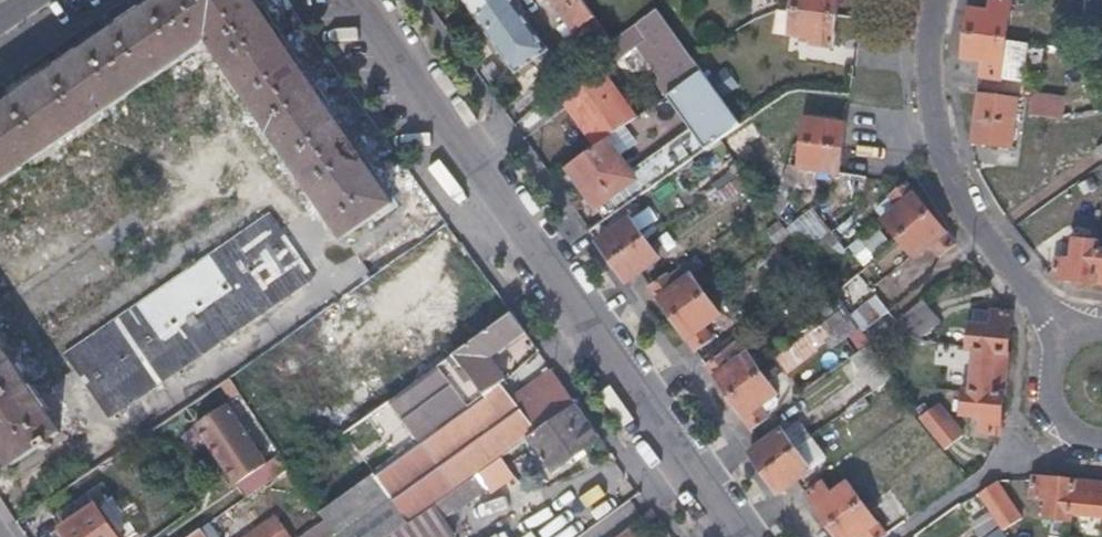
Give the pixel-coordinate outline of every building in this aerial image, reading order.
[(211,41),(347,239),(394,207),(252,0),(169,0),(0,116),(0,186),(211,41)] [(532,64),(549,52),(511,0),(462,0),(516,75),(532,64)] [(571,24),(562,29),(572,42),(574,40),(583,53),(609,34),(584,0),(553,0),(571,24)] [(691,57),(703,50),(668,0),(667,0),(656,8),(691,57)] [(794,15),(838,21),(841,0),(797,0),(795,11),(791,3),(778,0),(748,0),(756,20),(794,15)] [(972,40),(1011,47),(1018,8),(999,5),(997,18),(976,15),(972,40)] [(659,84),(668,96),(701,72),(691,57),(656,8),(615,43),(611,47),(620,60),(647,43),(670,75),(659,84)] [(838,21),(794,15),(791,40),(809,43),(808,49),(833,52),(838,21)] [(609,34),(583,53),(591,64),(611,47),(615,43),(609,34)] [(1004,86),(1011,47),(972,40),(968,66),(986,69),(984,83),(1004,86)] [(607,140),(598,146),(568,167),(605,220),(739,127),(701,72),(668,96),(694,133),(633,175),(607,140)] [(567,101),(598,146),(607,140),(637,118),(607,74),(567,101)] [(974,148),(994,151),(1011,154),(1019,110),(981,103),(974,148)] [(1026,124),(1058,131),(1060,118),(1028,112),(1026,124)] [(817,188),(819,172),(840,175),(847,125),(805,120),(798,168),(791,167),(769,202),(782,210),(800,185),(817,188)] [(729,139),(744,162),(758,152),(751,142),(762,135),(753,122),(729,139)] [(766,188),(773,193),(789,169),(781,164),(766,188)] [(741,169),(707,194),(712,201),(722,194),(724,198),(749,180),(741,169)] [(1006,190),(1016,203),(1036,186),(1027,174),(1006,190)] [(876,213),(883,221),(900,241),(930,215),(905,185),(891,197),(893,199),(876,213)] [(811,205),(784,224),(792,235),(802,249),(829,230),(811,205)] [(131,211),(91,239),(107,261),(147,233),(131,211)] [(956,246),(932,217),(930,215),(900,241),(916,260),(932,247),(941,258),(956,246)] [(67,356),(89,388),(110,420),(315,279),(271,216),(67,356)] [(612,262),(645,238),(631,218),(598,243),(612,262)] [(876,224),(847,243),(860,263),(890,244),(876,224)] [(828,285),(842,276),(832,262),(845,253),(829,230),(802,249),(828,285)] [(655,251),(659,256),(667,250),(657,236),(649,242),(655,251)] [(655,251),(645,238),(612,262),(626,282),(659,257),(659,256),(655,251)] [(1097,284),(1100,252),(1101,243),(1076,241),(1074,261),(1058,260),(1057,280),(1097,284)] [(674,319),(707,295),(693,276),(703,268),(695,256),(651,287),(674,319)] [(721,316),(707,295),(674,319),(697,350),(711,339),(704,329),(721,316)] [(899,323),(910,334),(919,338),(927,334),(942,323),(924,302),(899,323)] [(976,352),(1009,355),(1014,315),(971,311),(968,351),(976,352)] [(371,417),(401,459),(500,389),(507,384),(489,359),(526,332),(513,314),(371,417)] [(849,314),(824,331),(832,343),(857,326),(849,314)] [(863,333),(872,344),(893,328),(884,317),(863,333)] [(824,331),(808,343),(816,355),(832,343),(824,331)] [(948,355),(952,344),(927,334),(919,338),(934,347),(933,349),(948,355)] [(15,467),(62,434),(0,344),(0,445),(15,467)] [(870,344),(851,357),(873,391),(892,379),(870,344)] [(976,352),(972,392),(1004,396),(1009,355),(976,352)] [(730,398),(763,374),(748,353),(730,365),(722,355),(706,365),(730,398)] [(478,475),(530,440),(578,406),(553,370),(509,402),(500,389),(401,459),(375,478),(409,524),(435,506),(478,475)] [(799,421),(843,388),(830,371),(786,404),(799,421)] [(753,429),(760,424),(767,419),(765,415),(760,408),(768,402),(778,395),(763,374),(730,398),(753,429)] [(1004,396),(972,392),(963,391),(961,417),(982,420),(980,433),(1000,435),(1004,396)] [(768,402),(760,408),(765,415),(773,409),(768,402)] [(921,416),(944,448),(963,435),(939,403),(921,416)] [(578,406),(530,440),(554,473),(602,440),(578,406)] [(200,429),(240,488),(269,468),(229,410),(200,429)] [(765,475),(799,451),(785,431),(751,455),(765,475)] [(813,471),(799,451),(765,475),(780,495),(813,471)] [(932,462),(938,469),(952,459),(947,452),(932,462)] [(911,459),(895,471),(901,478),(916,467),(911,459)] [(916,467),(901,478),(906,485),(921,474),(916,467)] [(485,484),(478,475),(435,506),(451,529),(486,503),(477,490),(485,484)] [(1070,524),(1071,518),(1074,483),(1036,479),(1034,499),(1047,500),(1045,522),(1070,524)] [(810,496),(832,526),(864,504),(849,482),(833,494),(826,484),(810,496)] [(977,494),(1003,530),(1021,518),(995,482),(977,494)] [(1101,521),(1101,486),(1074,483),(1071,518),(1101,521)] [(99,507),(109,500),(100,487),(56,516),(70,536),(120,536),(99,507)] [(832,526),(840,536),(861,536),(862,536),(863,536),(883,536),(886,535),(864,504),(832,526)] [(995,531),(980,510),(966,520),(973,529),(962,536),(963,536),(987,536),(995,531)] [(324,524),(302,536),(332,536),(324,524)]
